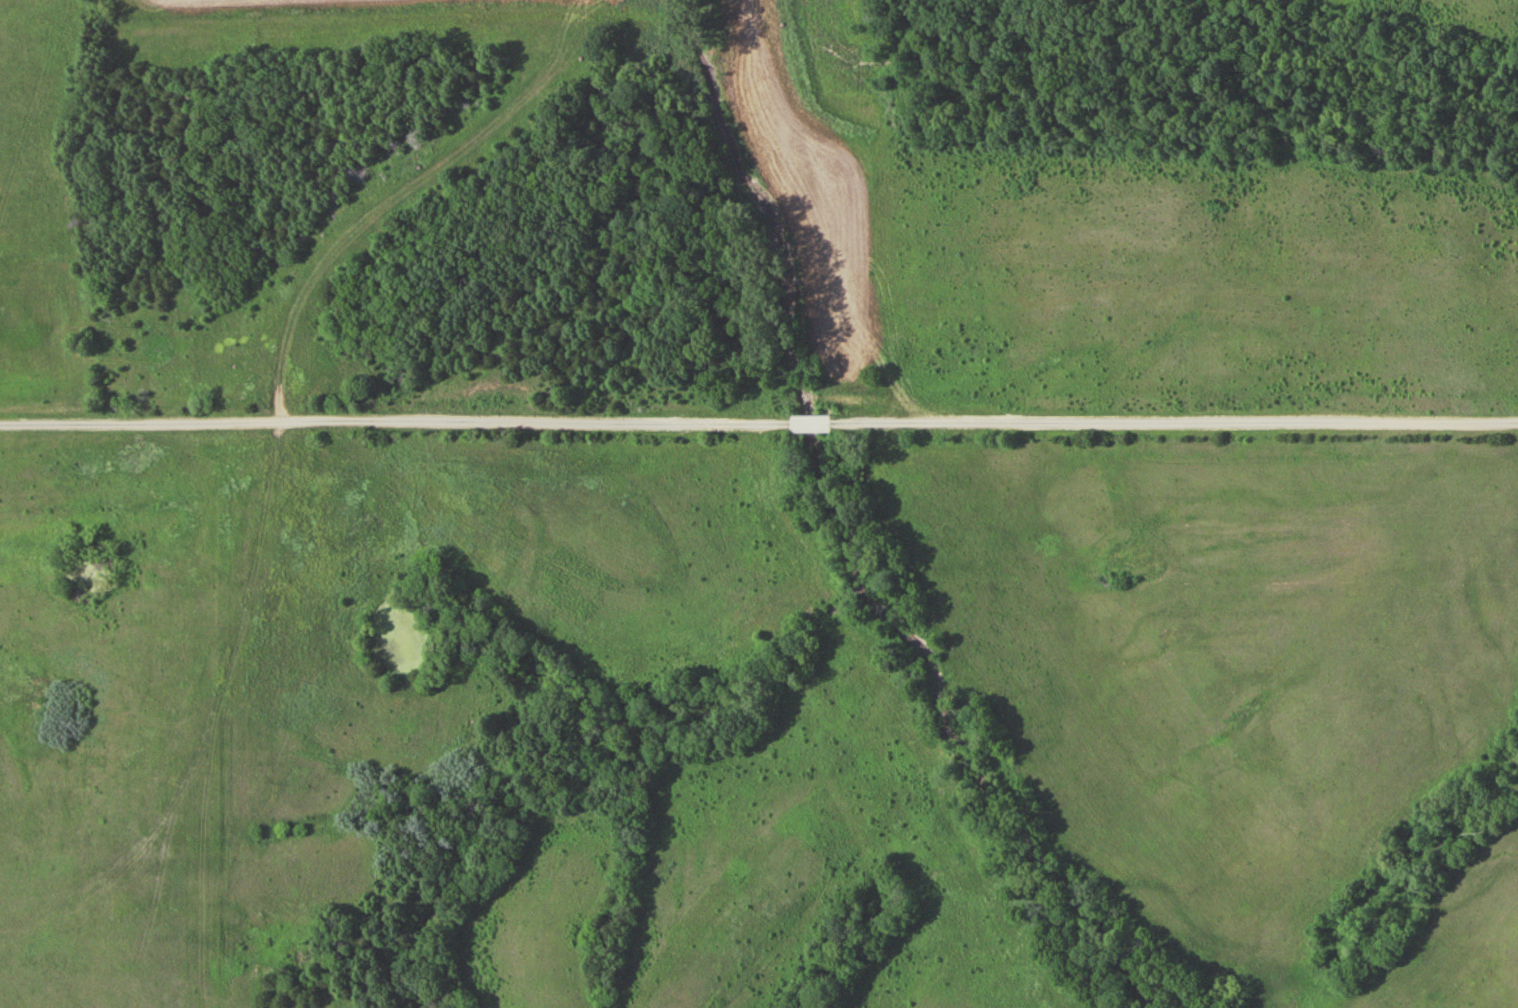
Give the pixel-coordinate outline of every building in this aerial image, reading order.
[(832,433),(832,417),(792,417),(792,433),(832,433)]
